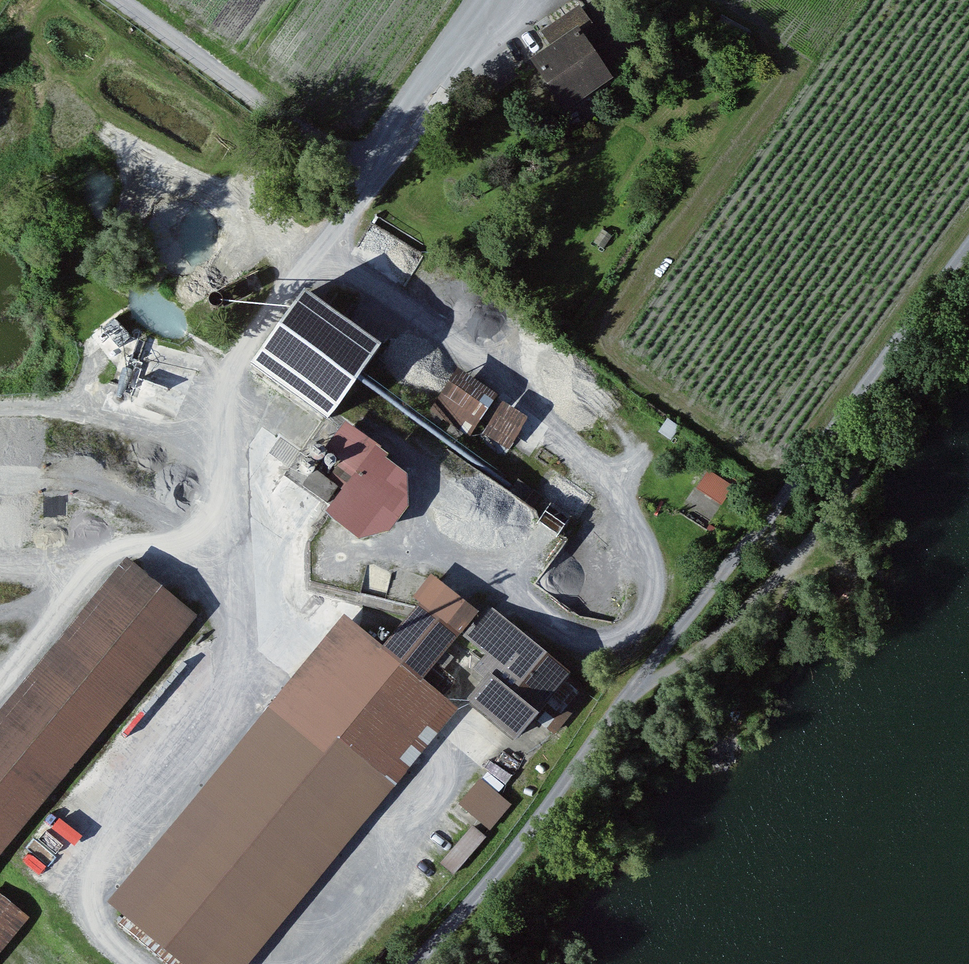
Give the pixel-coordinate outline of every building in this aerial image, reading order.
[(568,14),(579,30),(590,46),(624,23),(608,0),(589,0),(568,14)] [(590,46),(579,30),(535,59),(569,109),(612,80),(590,46)] [(380,346),(305,290),(250,364),(324,420),(380,346)] [(504,399),(468,372),(433,418),(469,445),(504,399)] [(420,478),(349,422),(326,454),(360,479),(333,518),(365,540),(391,535),(418,506),(420,478)] [(743,480),(717,462),(686,505),(713,523),(743,480)] [(132,554),(0,712),(0,857),(204,614),(132,554)] [(346,607),(113,893),(200,963),(252,963),(465,702),(432,675),(487,608),(438,569),(383,637),(346,607)] [(578,668),(501,608),(478,637),(497,652),(468,689),(526,734),(578,668)] [(459,789),(491,816),(514,789),(482,762),(459,789)] [(472,805),(443,848),(458,859),(488,816),(472,805)] [(0,883),(0,950),(33,911),(0,883)]
